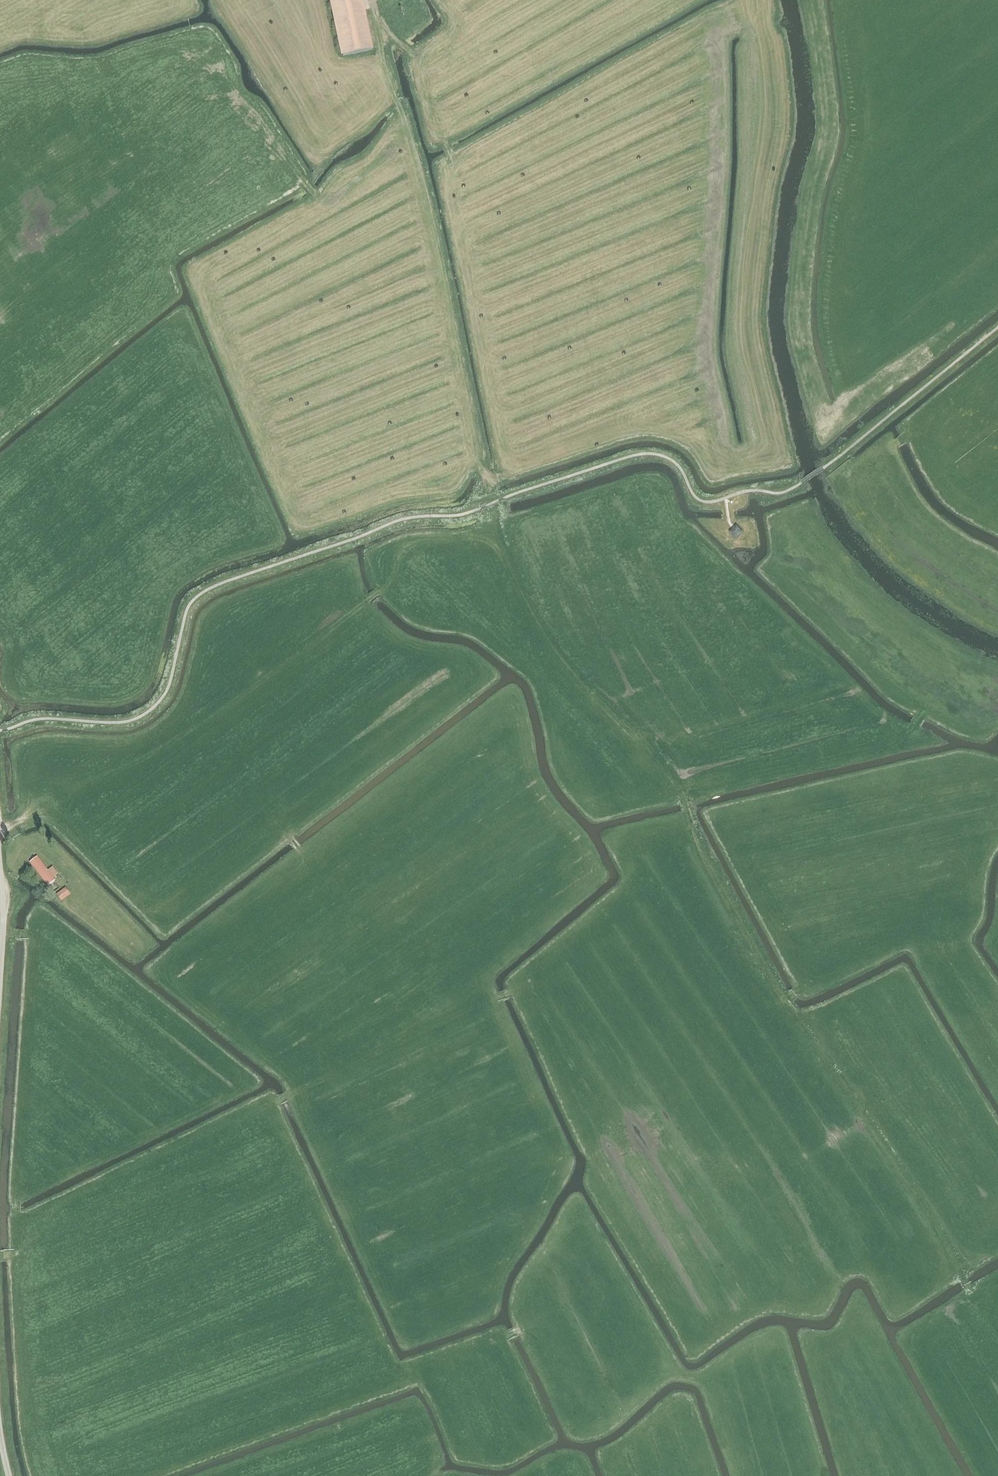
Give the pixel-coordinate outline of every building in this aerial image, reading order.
[(363,0),(330,0),(341,56),(373,49),(363,0)] [(735,526),(729,532),(735,539),(742,533),(735,526)] [(48,886),(55,880),(37,857),(29,862),(48,886)] [(63,890),(57,894),(61,900),(67,896),(63,890)]
